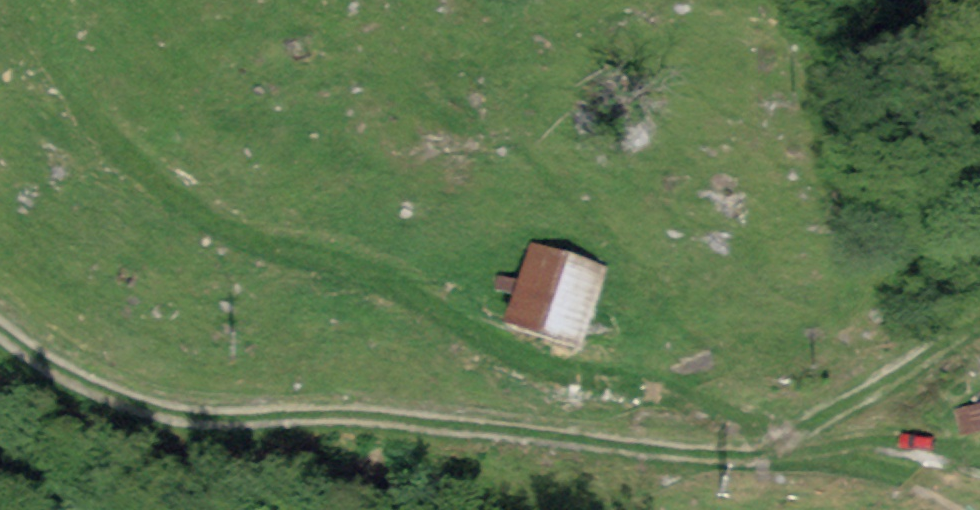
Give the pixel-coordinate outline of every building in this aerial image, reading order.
[(609,267),(531,240),(516,281),(500,276),(495,290),(511,296),(502,323),(580,350),(609,267)] [(947,409),(958,439),(979,431),(979,398),(947,409)]
